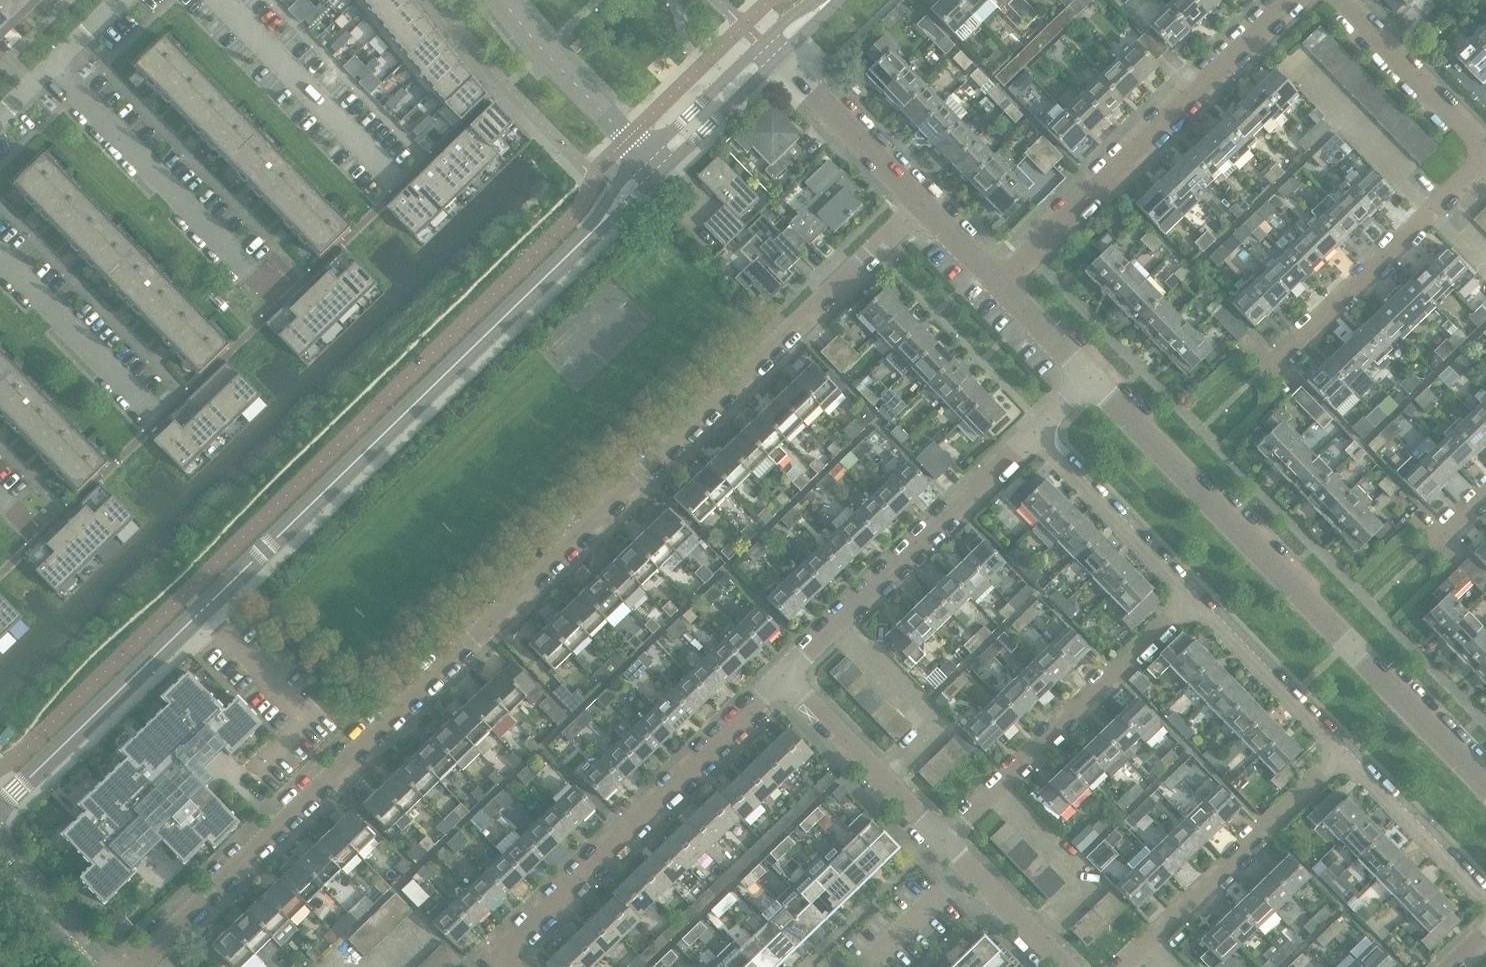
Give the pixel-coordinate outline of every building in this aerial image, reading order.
[(15,0),(0,0),(0,12),(9,21),(23,8),(15,0)] [(353,5),(366,18),(364,19),(365,20),(385,0),(358,0),(353,5)] [(412,1),(411,0),(385,0),(365,20),(377,33),(376,34),(377,35),(412,1)] [(971,17),(954,0),(942,0),(930,11),(961,43),(979,26),(971,17)] [(988,0),(954,0),(971,17),(988,0)] [(1084,9),(1075,0),(1066,9),(1075,18),(1084,9)] [(1092,0),(1075,0),(1084,9),(1093,0),(1092,0)] [(1191,0),(1161,0),(1159,2),(1165,9),(1188,32),(1206,15),(1191,0)] [(1206,15),(1222,0),(1191,0),(1206,15)] [(1395,13),(1403,6),(1406,9),(1415,0),(1382,0),(1395,13)] [(411,3),(413,2),(412,1),(377,35),(389,48),(388,50),(389,50),(424,16),(411,3)] [(320,4),(312,12),(317,18),(326,9),(323,7),(320,4)] [(1075,18),(1066,9),(1058,17),(1066,26),(1075,18)] [(1188,32),(1165,9),(1148,26),(1150,28),(1142,36),(1161,56),(1169,48),(1171,49),(1188,32)] [(0,12),(0,30),(9,21),(0,12)] [(312,12),(304,20),(309,26),(317,18),(312,12)] [(424,16),(389,50),(401,63),(400,65),(401,66),(436,32),(423,19),(424,17),(424,16)] [(940,32),(926,17),(916,27),(931,42),(940,32)] [(1066,26),(1058,17),(1049,26),(1057,35),(1066,26)] [(1057,35),(1049,26),(1040,35),(1048,44),(1057,35)] [(1472,40),(1485,55),(1485,26),(1472,40)] [(1310,53),(1328,36),(1320,27),(1302,44),(1310,53)] [(347,31),(339,39),(344,45),(352,37),(350,34),(347,31)] [(414,82),(449,48),(435,34),(436,32),(401,66),(415,80),(413,82),(414,82)] [(954,47),(940,32),(931,42),(945,56),(954,47)] [(1048,44),(1040,35),(1031,43),(1039,52),(1048,44)] [(905,68),(890,52),(894,47),(883,36),(865,54),(876,65),(865,76),(881,92),(905,68)] [(1157,67),(1153,64),(1161,56),(1142,36),(1117,61),(1139,84),(1157,67)] [(1319,62),(1337,44),(1328,36),(1310,53),(1319,62)] [(211,86),(200,75),(165,39),(135,67),(182,115),(211,86)] [(339,39),(330,48),(336,53),(344,45),(339,39)] [(570,47),(577,54),(585,46),(579,39),(570,47)] [(1472,40),(1454,57),(1482,86),(1485,83),(1485,55),(1472,40)] [(1039,52),(1031,43),(1022,52),(1031,61),(1039,52)] [(1327,70),(1345,53),(1337,44),(1319,62),(1327,70)] [(991,74),(1009,57),(1000,47),(982,64),(991,74)] [(450,49),(449,48),(414,82),(428,96),(461,64),(448,51),(450,49)] [(971,64),(960,52),(952,60),(964,72),(971,64)] [(1031,61),(1022,52),(1013,61),(1022,70),(1031,61)] [(1336,79),(1354,62),(1345,53),(1327,70),(1336,79)] [(374,59),(366,67),(371,73),(379,65),(377,62),(374,59)] [(1022,70),(1013,61),(1004,69),(1013,78),(1022,70)] [(1139,84),(1117,61),(1099,78),(1121,101),(1139,84)] [(1344,88),(1362,70),(1354,62),(1336,79),(1344,88)] [(438,113),(473,79),(460,66),(462,64),(461,64),(428,96),(428,97),(430,95),(442,107),(437,112),(438,113)] [(366,67),(357,75),(362,81),(371,73),(366,67)] [(900,112),(924,88),(905,68),(881,92),(900,112)] [(1013,78),(1004,69),(995,78),(1004,87),(1013,78)] [(989,82),(977,70),(970,78),(982,90),(989,82)] [(1352,96),(1370,79),(1362,70),(1344,88),(1352,96)] [(1295,95),(1274,72),(1257,89),(1281,114),(1289,107),(1286,104),(1295,95)] [(1121,101),(1099,78),(1089,88),(1083,82),(1076,90),(1081,95),(1104,119),(1121,101)] [(487,96),(472,81),(474,79),(473,79),(438,113),(453,129),(487,96)] [(1361,105),(1379,88),(1370,79),(1352,96),(1361,105)] [(257,134),(245,122),(211,86),(182,115),(227,162),(257,134)] [(402,88),(394,96),(399,102),(407,94),(405,91),(402,88)] [(918,130),(942,106),(924,88),(900,112),(918,130)] [(1006,100),(994,88),(987,95),(998,107),(1006,100)] [(1369,114),(1387,96),(1379,88),(1361,105),(1369,114)] [(1281,114),(1257,89),(1239,106),(1261,128),(1270,119),(1273,122),(1281,114)] [(1104,119),(1081,95),(1064,113),(1086,136),(1104,119)] [(394,96),(386,105),(391,110),(399,102),(394,96)] [(1378,122),(1396,105),(1387,96),(1369,114),(1378,122)] [(934,146),(958,123),(967,114),(951,97),(942,106),(918,130),(934,146)] [(490,147),(514,124),(494,104),(470,127),(499,157),(499,156),(490,147)] [(786,151),(802,136),(772,105),(734,141),(746,153),(752,148),(770,166),(764,171),(773,180),(794,160),(786,151)] [(1022,117),(1011,105),(1003,112),(1015,124),(1022,117)] [(1386,131),(1404,114),(1396,105),(1378,122),(1386,131)] [(1261,128),(1239,106),(1222,122),(1247,148),(1255,141),(1251,137),(1261,128)] [(1086,136),(1064,113),(1054,122),(1047,115),(1039,122),(1068,153),(1086,136)] [(1395,140),(1412,122),(1404,114),(1386,131),(1395,140)] [(429,116),(421,124),(426,130),(434,121),(432,119),(429,116)] [(1312,147),(1329,130),(1321,121),(1303,138),(1312,147)] [(1250,152),(1247,148),(1222,122),(1204,139),(1226,162),(1232,168),(1250,152)] [(1403,148),(1421,131),(1412,122),(1395,140),(1403,148)] [(951,164),(975,140),(958,123),(934,146),(951,164)] [(421,124),(412,132),(418,138),(426,130),(421,124)] [(499,157),(470,127),(456,141),(485,170),(499,157)] [(1411,157),(1429,140),(1421,131),(1403,148),(1411,157)] [(303,181),(292,169),(257,134),(227,162),(273,209),(303,181)] [(1327,162),(1343,147),(1344,145),(1335,135),(1318,152),(1327,162)] [(1063,158),(1042,137),(1033,146),(1054,167),(1063,158)] [(1312,147),(1303,138),(1298,143),(1307,152),(1312,147)] [(1226,162),(1204,139),(1187,156),(1212,182),(1220,174),(1217,170),(1226,162)] [(969,183),(993,158),(975,140),(951,164),(969,183)] [(1420,166),(1438,148),(1429,140),(1411,157),(1420,166)] [(442,154),(471,184),(485,170),(456,141),(442,154)] [(1054,167),(1033,146),(1024,154),(1045,175),(1054,167)] [(993,158),(969,183),(986,200),(1010,176),(1009,175),(1015,170),(1018,167),(1001,150),(993,158)] [(1327,162),(1318,152),(1312,158),(1321,168),(1327,162)] [(428,167),(457,197),(471,184),(442,154),(428,167)] [(90,204),(79,192),(44,156),(14,185),(60,233),(90,204)] [(1212,182),(1187,156),(1170,172),(1192,195),(1201,186),(1204,190),(1212,182)] [(718,157),(697,178),(705,186),(725,206),(704,226),(725,247),(734,238),(746,226),(739,219),(759,200),(718,157)] [(862,207),(845,189),(850,185),(828,162),(805,184),(817,196),(788,224),(790,226),(800,237),(809,245),(829,226),(833,231),(847,218),(849,219),(862,207)] [(1284,175),(1275,165),(1269,171),(1277,181),(1284,175)] [(457,197),(428,167),(415,181),(443,210),(457,197)] [(1277,181),(1269,171),(1262,177),(1271,187),(1277,181)] [(1391,193),(1369,171),(1360,180),(1352,172),(1344,179),(1349,184),(1374,210),(1391,193)] [(1192,195),(1170,172),(1152,189),(1177,216),(1186,208),(1182,204),(1192,195)] [(1002,216),(1026,193),(1010,176),(986,200),(1002,216)] [(1298,188),(1290,180),(1283,186),(1292,195),(1298,188)] [(349,229),(337,216),(303,181),(273,209),(320,257),(349,229)] [(430,224),(443,210),(415,181),(401,194),(430,224)] [(1374,210),(1349,184),(1341,192),(1344,196),(1335,204),(1357,227),(1374,210)] [(1292,195),(1283,186),(1277,192),(1285,201),(1292,195)] [(1177,216),(1152,189),(1135,206),(1157,229),(1166,220),(1170,223),(1177,216)] [(415,238),(430,224),(401,194),(386,208),(415,238)] [(1357,227),(1335,204),(1328,197),(1311,214),(1314,218),(1339,244),(1357,227)] [(1249,208),(1240,199),(1234,205),(1243,214),(1249,208)] [(136,251),(124,239),(90,204),(60,233),(106,280),(136,251)] [(1243,214),(1234,205),(1228,211),(1237,220),(1243,214)] [(1485,225),(1485,208),(1473,221),(1482,229),(1485,225)] [(1263,222),(1255,213),(1249,219),(1257,228),(1263,222)] [(754,237),(740,251),(752,263),(743,272),(769,299),(793,275),(789,271),(803,257),(796,250),(791,245),(798,239),(800,237),(790,226),(781,235),(762,215),(747,230),(754,237)] [(1339,244),(1314,218),(1306,226),(1309,229),(1300,238),(1322,260),(1339,244)] [(1257,228),(1249,219),(1242,225),(1251,234),(1257,228)] [(1145,246),(1154,237),(1148,231),(1139,240),(1145,246)] [(1126,265),(1110,249),(1116,243),(1107,233),(1092,247),(1100,256),(1083,273),(1100,290),(1126,265)] [(1214,242),(1206,233),(1200,239),(1208,248),(1214,242)] [(1151,253),(1160,244),(1154,237),(1145,246),(1151,253)] [(1322,260),(1300,238),(1291,247),(1282,237),(1273,245),(1279,251),(1305,277),(1322,260)] [(1208,248),(1200,239),(1193,245),(1202,254),(1208,248)] [(1229,256),(1220,247),(1214,253),(1222,262),(1229,256)] [(1453,290),(1457,294),(1473,277),(1446,248),(1428,265),(1453,290)] [(357,303),(377,284),(344,249),(333,260),(336,264),(327,272),(357,303)] [(182,298),(171,287),(136,251),(106,280),(152,327),(182,298)] [(1305,277),(1279,251),(1271,259),(1275,262),(1265,271),(1287,294),(1305,277)] [(1222,262),(1214,253),(1208,259),(1216,268),(1222,262)] [(1117,307),(1143,282),(1126,265),(1100,290),(1117,307)] [(1453,290),(1428,265),(1411,281),(1433,304),(1442,295),(1445,298),(1453,290)] [(1179,281),(1188,272),(1182,266),(1173,275),(1179,281)] [(1248,272),(1240,280),(1245,285),(1270,311),(1287,294),(1265,271),(1256,280),(1253,277),(1248,272)] [(357,303),(327,272),(318,281),(315,277),(305,287),(338,321),(356,304),(357,303)] [(1185,287),(1194,278),(1188,272),(1179,281),(1185,287)] [(1433,304),(1411,281),(1393,298),(1418,324),(1427,316),(1423,313),(1433,304)] [(1134,325),(1160,300),(1143,282),(1117,307),(1134,325)] [(1270,311),(1245,285),(1228,302),(1253,328),(1270,311)] [(338,321),(305,287),(295,296),(298,300),(289,309),(319,340),(337,322),(338,321)] [(877,334),(902,309),(884,291),(860,315),(877,334)] [(228,346),(216,334),(182,298),(152,327),(199,375),(228,346)] [(1418,324),(1393,298),(1376,315),(1398,337),(1407,329),(1410,332),(1418,324)] [(1151,342),(1177,317),(1160,300),(1134,325),(1151,342)] [(1213,316),(1222,307),(1216,300),(1207,309),(1213,316)] [(1247,333),(1222,307),(1213,316),(1238,342),(1247,333)] [(1481,307),(1475,313),(1484,322),(1485,321),(1485,312),(1481,307)] [(319,340),(289,309),(280,317),(277,314),(266,324),(299,359),(318,340),(319,340)] [(894,351),(919,327),(902,309),(877,334),(894,351)] [(1484,322),(1475,313),(1469,319),(1478,328),(1484,322)] [(1398,337),(1376,315),(1359,332),(1383,357),(1392,349),(1389,346),(1398,337)] [(1168,359),(1194,334),(1177,317),(1151,342),(1168,359)] [(911,369),(936,345),(919,327),(894,351),(911,369)] [(1359,332),(1341,349),(1363,371),(1372,362),(1375,365),(1381,372),(1390,364),(1383,357),(1359,332)] [(1210,369),(1225,354),(1217,346),(1211,352),(1194,334),(1168,359),(1185,377),(1202,360),(1210,369)] [(859,356),(839,336),(830,345),(850,365),(859,356)] [(1455,350),(1446,341),(1440,346),(1449,356),(1455,350)] [(850,365),(830,345),(821,354),(841,374),(850,365)] [(928,386),(953,362),(936,345),(911,369),(928,386)] [(1449,356),(1440,346),(1434,352),(1443,362),(1449,356)] [(1353,396),(1358,401),(1376,384),(1363,371),(1341,349),(1324,365),(1353,396)] [(3,357),(0,354),(0,383),(15,369),(3,357)] [(1471,365),(1462,356),(1456,362),(1465,371),(1471,365)] [(211,385),(240,415),(260,396),(227,362),(216,373),(219,376),(211,385)] [(945,404),(970,380),(953,362),(928,386),(945,404)] [(1465,371),(1456,362),(1449,368),(1458,377),(1465,371)] [(796,379),(795,380),(819,406),(824,412),(825,411),(841,395),(842,394),(812,364),(812,363),(811,364),(796,379)] [(1353,396),(1324,365),(1307,382),(1336,413),(1353,396)] [(49,405),(15,369),(0,383),(0,413),(31,445),(60,416),(49,405)] [(1421,383),(1412,374),(1405,380),(1415,389),(1421,383)] [(795,380),(777,398),(801,423),(819,406),(795,380)] [(962,421),(986,396),(970,380),(945,404),(962,421)] [(1415,389),(1405,380),(1399,386),(1408,396),(1415,389)] [(240,415),(211,385),(202,393),(199,390),(188,400),(221,434),(240,416),(240,415)] [(880,399),(868,387),(861,394),(872,406),(880,399)] [(1326,414),(1301,388),(1291,397),(1300,406),(1297,409),(1306,419),(1309,416),(1316,423),(1326,414)] [(1436,399),(1427,389),(1421,395),(1430,405),(1436,399)] [(1478,401),(1482,405),(1472,414),(1485,428),(1485,394),(1478,401)] [(1430,405),(1421,395),(1415,401),(1424,411),(1430,405)] [(979,439),(1004,415),(986,396),(962,421),(979,439)] [(801,423),(777,398),(759,415),(784,440),(801,423)] [(221,434),(188,400),(178,409),(182,413),(173,422),(203,452),(221,435),(221,434)] [(876,418),(861,403),(849,414),(857,422),(846,432),(853,440),(876,418)] [(897,416),(886,404),(878,412),(889,424),(897,416)] [(1386,417),(1377,408),(1370,414),(1380,423),(1386,417)] [(1298,441),(1281,424),(1288,418),(1279,409),(1264,423),(1273,432),(1255,449),(1272,466),(1298,441)] [(1322,430),(1332,420),(1326,414),(1316,423),(1322,430)] [(1380,423),(1370,414),(1364,420),(1373,429),(1380,423)] [(1472,414),(1463,423),(1460,420),(1452,427),(1476,453),(1485,443),(1485,428),(1472,414)] [(777,446),(784,440),(759,415),(742,432),(767,457),(776,466),(787,456),(777,446)] [(107,464),(95,452),(60,416),(31,445),(78,493),(107,464)] [(203,452),(173,422),(164,430),(161,426),(150,437),(183,471),(202,453),(203,452)] [(1402,432),(1392,423),(1386,429),(1395,438),(1402,432)] [(909,438),(898,426),(890,433),(902,445),(909,438)] [(1476,453),(1452,427),(1444,435),(1447,438),(1437,447),(1459,469),(1476,453)] [(1395,438),(1386,429),(1380,435),(1389,444),(1395,438)] [(767,457),(742,432),(725,449),(750,474),(767,457)] [(873,450),(864,440),(856,447),(865,457),(873,450)] [(1289,483),(1315,458),(1298,441),(1272,466),(1289,483)] [(842,451),(834,442),(826,449),(835,458),(842,451)] [(1351,458),(1360,449),(1354,442),(1344,451),(1351,458)] [(954,464),(937,446),(933,443),(924,451),(945,472),(954,464)] [(865,457),(856,447),(851,453),(860,462),(865,457)] [(1459,469),(1437,447),(1428,456),(1425,453),(1417,461),(1441,486),(1459,469)] [(750,474),(725,449),(707,465),(732,490),(750,474)] [(1357,464),(1366,455),(1360,449),(1351,458),(1357,464)] [(945,472),(924,451),(916,460),(936,481),(945,472)] [(1395,473),(1424,503),(1441,486),(1417,461),(1413,457),(1395,473)] [(1306,501),(1332,476),(1315,458),(1289,483),(1306,501)] [(825,468),(817,459),(810,466),(818,475),(825,468)] [(928,486),(925,483),(907,464),(889,481),(910,503),(928,486)] [(732,490),(707,465),(689,483),(715,508),(732,490)] [(800,492),(811,482),(802,473),(792,483),(800,492)] [(837,483),(828,475),(822,481),(831,490),(837,483)] [(1323,518),(1349,493),(1332,476),(1306,501),(1323,518)] [(1384,492),(1394,484),(1388,477),(1378,486),(1384,492)] [(1038,523),(1064,498),(1046,480),(1032,493),(1023,484),(1006,500),(1015,510),(1020,505),(1038,523)] [(831,490),(822,481),(816,487),(825,496),(831,490)] [(910,503),(889,481),(873,497),(894,518),(910,503)] [(715,508),(689,483),(673,499),(697,524),(715,508)] [(84,507),(114,538),(134,518),(101,484),(90,495),(93,498),(84,507)] [(1390,499),(1400,490),(1394,484),(1384,492),(1390,499)] [(1323,518),(1340,536),(1366,511),(1374,503),(1357,485),(1349,493),(1323,518)] [(791,501),(782,492),(775,499),(783,508),(791,501)] [(894,518),(873,497),(855,515),(875,536),(894,518)] [(1049,549),(1056,542),(1081,517),(1064,498),(1038,523),(1031,530),(1049,549)] [(62,522),(95,556),(114,538),(84,507),(75,515),(72,512),(62,522)] [(773,518),(765,509),(758,516),(766,525),(773,518)] [(802,518),(793,509),(786,515),(795,525),(802,518)] [(691,537),(667,511),(650,528),(674,553),(691,537)] [(1382,545),(1397,531),(1387,520),(1381,526),(1366,511),(1340,536),(1357,553),(1374,537),(1382,545)] [(795,525),(786,515),(781,521),(790,530),(795,525)] [(875,536),(855,515),(838,531),(858,553),(875,536)] [(1074,560),(1099,535),(1081,517),(1056,542),(1074,560)] [(46,544),(76,575),(95,556),(62,522),(52,531),(56,535),(46,544)] [(756,535),(748,526),(741,533),(749,541),(756,535)] [(674,553),(650,528),(632,545),(657,570),(674,553)] [(858,553),(838,531),(820,549),(841,570),(858,553)] [(1091,578),(1117,553),(1099,535),(1074,560),(1091,578)] [(971,552),(964,558),(987,582),(994,589),(1001,582),(994,575),(1004,565),(982,541),(976,536),(965,546),(971,552)] [(767,552),(759,542),(752,548),(761,558),(767,552)] [(1473,555),(1485,568),(1485,543),(1473,555)] [(46,544),(38,552),(34,549),(24,559),(57,594),(76,575),(46,544)] [(657,570),(632,545),(614,562),(639,587),(657,570)] [(737,554),(728,545),(721,552),(729,561),(737,554)] [(761,558),(752,548),(746,555),(755,564),(761,558)] [(841,570),(820,549),(803,565),(824,586),(841,570)] [(1109,597),(1135,572),(1117,553),(1091,578),(1109,597)] [(1033,565),(1022,554),(1014,562),(1025,573),(1033,565)] [(994,589),(987,582),(964,558),(947,576),(969,599),(976,606),(994,589)] [(1484,596),(1485,593),(1485,579),(1467,560),(1428,598),(1437,607),(1423,621),(1440,638),(1466,613),(1452,600),(1471,582),(1484,596)] [(639,587),(614,562),(597,578),(622,603),(639,587)] [(824,586),(803,565),(785,583),(805,604),(824,586)] [(1043,575),(1033,565),(1025,573),(1035,583),(1043,575)] [(712,577),(704,569),(696,576),(705,585),(712,577)] [(1131,631),(1162,601),(1152,591),(1153,590),(1135,572),(1109,597),(1127,615),(1121,621),(1131,631)] [(969,599),(947,576),(929,593),(951,616),(969,599)] [(622,603),(597,578),(580,595),(605,620),(622,603)] [(805,604),(785,583),(766,601),(787,622),(805,604)] [(695,594),(686,585),(679,592),(688,601),(695,594)] [(723,595),(714,586),(708,592),(717,601),(723,595)] [(1068,601),(1058,591),(1050,599),(1061,609),(1068,601)] [(717,601),(708,592),(701,598),(710,607),(717,601)] [(951,616),(929,593),(911,610),(934,633),(951,616)] [(1015,611),(1026,601),(1018,593),(1008,603),(1015,611)] [(7,632),(22,618),(0,595),(0,624),(7,632)] [(605,620),(580,595),(563,611),(588,637),(605,620)] [(1078,612),(1068,601),(1061,609),(1071,619),(1078,612)] [(678,611),(669,602),(662,609),(670,618),(678,611)] [(1005,621),(1015,611),(1008,603),(998,613),(1005,621)] [(1028,625),(1038,615),(1031,607),(1021,617),(1028,625)] [(778,630),(757,609),(741,625),(762,646),(778,630)] [(918,648),(934,633),(911,610),(893,627),(894,627),(885,637),(914,667),(925,656),(918,648)] [(588,637),(563,611),(546,628),(571,653),(588,637)] [(1440,638),(1457,655),(1483,631),(1466,613),(1440,638)] [(1018,635),(1028,625),(1021,617),(1010,627),(1018,635)] [(660,628),(652,619),(644,626),(653,635),(660,628)] [(688,629),(679,620),(673,626),(682,635),(688,629)] [(762,646),(741,625),(723,642),(745,663),(762,646)] [(682,635),(673,626),(666,632),(675,641),(682,635)] [(571,653),(546,628),(528,646),(552,671),(571,653)] [(980,646),(990,636),(983,628),(973,638),(980,646)] [(1089,652),(1066,629),(1049,646),(1071,669),(1089,652)] [(1474,673),(1485,661),(1485,634),(1483,631),(1457,655),(1474,673)] [(1211,660),(1193,642),(1192,643),(1183,634),(1145,670),(1154,680),(1167,667),(1185,686),(1211,660)] [(643,644),(634,635),(627,642),(636,651),(643,644)] [(970,656),(980,646),(973,638),(962,648),(970,656)] [(993,659),(1004,648),(996,641),(986,651),(993,659)] [(745,663),(723,642),(705,659),(726,681),(745,663)] [(1071,669),(1049,646),(1031,663),(1054,686),(1071,669)] [(983,669),(993,659),(986,651),(975,661),(983,669)] [(626,661),(617,652),(610,659),(619,668),(626,661)] [(653,663),(644,654),(637,660),(646,669),(653,663)] [(855,666),(846,657),(830,673),(838,682),(855,666)] [(726,681),(705,659),(688,676),(709,697),(726,681)] [(646,669),(637,660),(631,666),(640,675),(646,669)] [(947,679),(957,668),(949,660),(939,671),(947,679)] [(1203,704),(1229,679),(1211,660),(1185,686),(1203,704)] [(1474,673),(1485,685),(1485,661),(1474,673)] [(1054,686),(1031,663),(1014,680),(1036,703),(1054,686)] [(542,696),(512,664),(502,674),(500,672),(484,687),(509,713),(525,698),(532,705),(542,696)] [(846,690),(863,674),(855,666),(838,682),(846,690)] [(609,678),(600,669),(593,676),(601,685),(609,678)] [(240,823),(204,787),(204,786),(212,778),(203,768),(223,748),(229,754),(228,755),(229,756),(262,724),(238,699),(225,711),(188,673),(162,699),(163,700),(163,699),(169,705),(120,753),(121,754),(122,753),(128,759),(79,806),(79,807),(80,806),(86,812),(62,836),(63,837),(64,836),(69,842),(93,866),(80,879),(98,897),(104,903),(103,904),(104,905),(136,873),(133,869),(161,841),(183,863),(182,864),(183,865),(207,841),(213,847),(212,848),(213,849),(240,823)] [(855,699),(871,683),(863,674),(846,690),(855,699)] [(958,693),(968,683),(961,675),(950,685),(958,693)] [(709,697),(688,676),(670,693),(692,714),(709,697)] [(1221,722),(1247,697),(1229,679),(1203,704),(1221,722)] [(1036,703),(1014,680),(996,697),(1019,720),(1036,703)] [(863,708),(880,692),(871,683),(855,699),(863,708)] [(572,713),(587,698),(579,689),(572,695),(562,685),(553,693),(572,713)] [(947,703),(958,693),(950,685),(940,695),(947,703)] [(509,713),(484,687),(466,705),(491,731),(509,713)] [(618,697),(609,688),(603,694),(612,703),(618,697)] [(872,717),(888,700),(880,692),(863,708),(872,717)] [(692,714),(670,693),(653,710),(674,732),(692,714)] [(612,703),(603,694),(596,700),(605,709),(612,703)] [(1019,720),(996,697),(978,714),(1001,737),(1019,720)] [(1239,741),(1265,715),(1247,697),(1221,722),(1239,741)] [(566,718),(547,698),(538,707),(557,727),(566,718)] [(1163,728),(1157,722),(1135,699),(1117,716),(1139,739),(1145,745),(1163,728)] [(880,725),(897,709),(888,700),(872,717),(880,725)] [(491,731),(466,705),(449,721),(474,747),(491,731)] [(888,734),(905,718),(897,709),(880,725),(888,734)] [(674,732),(653,710),(635,727),(656,749),(674,732)] [(1184,722),(1174,712),(1166,719),(1177,730),(1184,722)] [(1001,737),(978,714),(961,731),(977,748),(983,754),(1001,737)] [(1257,759),(1283,734),(1265,715),(1239,741),(1257,759)] [(1139,739),(1117,716),(1099,734),(1121,757),(1139,739)] [(897,743),(913,726),(905,718),(888,734),(897,743)] [(479,753),(474,747),(449,721),(432,738),(456,764),(463,771),(479,753)] [(583,731),(574,722),(568,727),(577,737),(583,731)] [(1194,733),(1184,722),(1177,730),(1187,740),(1194,733)] [(15,732),(8,725),(0,735),(0,744),(3,746),(15,732)] [(577,737),(568,727),(561,733),(571,743),(577,737)] [(656,749),(635,727),(618,744),(639,765),(656,749)] [(811,754),(788,730),(769,747),(793,772),(811,754)] [(977,748),(961,731),(952,740),(969,757),(977,748)] [(1127,762),(1121,757),(1099,734),(1081,751),(1104,774),(1109,780),(1127,762)] [(1287,765),(1300,752),(1283,734),(1257,759),(1274,777),(1271,781),(1280,790),(1296,774),(1287,765)] [(539,744),(531,736),(524,744),(532,752),(539,744)] [(456,764),(432,738),(413,756),(438,781),(456,764)] [(969,757),(952,740),(944,748),(960,765),(969,757)] [(639,765),(618,744),(600,761),(622,782),(639,765)] [(793,772),(769,747),(752,764),(776,788),(793,772)] [(960,765),(944,748),(935,756),(951,773),(960,765)] [(1220,759),(1210,748),(1202,756),(1212,766),(1220,759)] [(1104,774),(1081,751),(1063,768),(1086,791),(1104,774)] [(1168,768),(1178,759),(1170,751),(1160,761),(1168,768)] [(521,762),(513,754),(505,761),(514,770),(521,762)] [(438,781),(413,756),(397,771),(422,797),(438,781)] [(951,773),(935,756),(926,765),(943,782),(951,773)] [(1230,769),(1220,759),(1212,766),(1222,777),(1230,769)] [(622,782),(600,761),(581,780),(602,801),(622,782)] [(1157,778),(1168,768),(1160,761),(1150,771),(1157,778)] [(539,774),(529,764),(523,771),(532,780),(539,774)] [(776,788),(752,764),(736,780),(759,805),(776,788)] [(943,782),(926,765),(917,773),(934,790),(943,782)] [(1180,783),(1191,773),(1183,765),(1173,775),(1180,783)] [(1068,809),(1086,791),(1063,768),(1046,786),(1047,787),(1036,798),(1056,818),(1067,808),(1068,809)] [(504,779),(496,770),(488,778),(496,787),(504,779)] [(422,797),(397,771),(379,789),(404,815),(422,797)] [(532,780),(523,771),(517,777),(526,786),(532,780)] [(824,792),(836,781),(829,773),(817,785),(824,792)] [(1170,793),(1180,783),(1173,775),(1162,785),(1170,793)] [(759,805),(736,780),(718,797),(739,819),(738,820),(741,822),(759,805)] [(1132,803),(1142,793),(1135,785),(1124,795),(1132,803)] [(1242,810),(1219,786),(1201,803),(1224,827),(1242,810)] [(487,796),(479,787),(471,794),(479,803),(487,796)] [(593,809),(572,787),(555,804),(576,825),(593,809)] [(838,803),(848,794),(840,787),(831,795),(838,803)] [(411,823),(404,815),(379,789),(361,806),(386,832),(393,825),(400,833),(411,823)] [(807,809),(818,798),(811,790),(800,801),(807,809)] [(1365,816),(1348,799),(1344,803),(1334,793),(1307,819),(1317,829),(1321,825),(1337,843),(1365,816)] [(739,819),(718,797),(715,794),(698,811),(722,836),(738,820),(739,819)] [(1122,813),(1132,803),(1124,795),(1114,805),(1122,813)] [(504,808),(494,799),(488,804),(497,814),(504,808)] [(1145,817),(1155,807),(1148,799),(1138,809),(1145,817)] [(1224,827),(1201,803),(1183,820),(1207,844),(1224,827)] [(470,813),(461,804),(454,811),(462,820),(470,813)] [(497,814),(488,804),(482,811),(491,820),(497,814)] [(576,825),(555,804),(538,821),(559,842),(576,825)] [(790,825),(801,814),(794,807),(783,818),(790,825)] [(816,825),(825,817),(817,809),(808,818),(816,825)] [(1135,827),(1145,817),(1138,809),(1127,819),(1135,827)] [(722,836),(698,811),(680,828),(704,853),(722,836)] [(374,838),(350,812),(332,828),(357,854),(374,838)] [(898,851),(862,815),(848,829),(856,838),(882,866),(897,852),(897,853),(898,851)] [(1383,834),(1365,816),(1337,843),(1355,861),(1383,834)] [(806,834),(816,825),(808,818),(799,827),(806,834)] [(1099,835),(1109,825),(1102,818),(1092,828),(1099,835)] [(1207,844),(1183,820),(1166,837),(1189,861),(1207,844)] [(452,829),(444,821),(436,828),(445,836),(452,829)] [(559,842),(538,821),(520,838),(542,859),(559,842)] [(773,842),(784,831),(777,824),(765,835),(773,842)] [(997,849),(1014,833),(1005,824),(989,840),(997,849)] [(357,854),(332,828),(315,845),(340,871),(357,854)] [(704,853),(680,828),(664,844),(688,869),(704,853)] [(468,842),(459,833),(453,839),(462,848),(468,842)] [(1006,858),(1022,841),(1014,833),(997,849),(1006,858)] [(1109,851),(1120,841),(1112,833),(1102,844),(1109,851)] [(1373,879),(1401,853),(1383,834),(1355,861),(1373,879)] [(435,846),(426,837),(419,844),(428,853),(435,846)] [(786,854),(795,845),(788,837),(779,846),(786,854)] [(1189,861),(1166,837),(1148,854),(1171,878),(1189,861)] [(542,859),(520,838),(503,855),(524,876),(542,859)] [(882,866),(856,838),(842,851),(841,851),(868,881),(869,880),(868,879),(882,866)] [(462,848),(453,839),(447,845),(456,854),(462,848)] [(755,859),(767,848),(760,840),(748,851),(755,859)] [(1014,866),(1031,850),(1022,841),(1006,858),(1014,866)] [(688,869),(664,844),(647,861),(670,886),(688,869)] [(1099,861),(1109,851),(1102,844),(1091,854),(1099,861)] [(340,871),(315,845),(298,861),(323,887),(340,871)] [(777,863),(786,854),(779,846),(770,855),(777,863)] [(1171,878),(1148,854),(1143,849),(1126,866),(1130,871),(1154,895),(1171,878)] [(1023,875),(1039,859),(1031,850),(1014,866),(1023,875)] [(868,881),(841,851),(840,852),(841,852),(827,866),(826,866),(853,894),(867,881),(868,881)] [(1401,853),(1373,879),(1391,898),(1419,871),(1401,853)] [(524,876),(503,855),(485,873),(506,894),(524,876)] [(1309,879),(1287,856),(1269,873),(1291,896),(1309,879)] [(738,875),(750,864),(742,857),(731,868),(738,875)] [(853,894),(826,866),(827,866),(820,859),(805,873),(811,880),(839,909),(840,908),(839,908),(853,894)] [(1031,883),(1048,867),(1039,859),(1023,875),(1031,883)] [(411,869),(402,860),(395,868),(403,876),(411,869)] [(323,887),(298,861),(282,877),(306,903),(323,887)] [(670,886),(647,861),(630,877),(653,902),(670,886)] [(757,882),(766,873),(759,866),(750,875),(757,882)] [(433,876),(424,867),(418,873),(427,882),(433,876)] [(1040,892),(1056,876),(1048,867),(1031,883),(1040,892)] [(1336,879),(1326,869),(1319,876),(1329,887),(1336,879)] [(1154,895),(1130,871),(1113,888),(1129,905),(1136,912),(1154,895)] [(1391,898),(1409,916),(1436,890),(1419,871),(1391,898)] [(427,882),(418,873),(412,879),(421,888),(427,882)] [(506,894),(485,873),(468,889),(489,910),(506,894)] [(839,909),(811,880),(805,873),(790,887),(797,894),(824,923),(838,909),(839,909)] [(1291,896),(1269,873),(1252,890),(1274,913),(1291,896)] [(721,892),(732,881),(725,874),(714,885),(721,892)] [(748,891),(757,882),(750,875),(740,884),(748,891)] [(1048,901),(1065,884),(1056,876),(1040,892),(1048,901)] [(306,903),(282,877),(264,894),(288,921),(306,903)] [(653,902),(630,877),(611,895),(614,898),(635,920),(653,902)] [(1354,898),(1336,879),(1329,887),(1347,905),(1354,898)] [(391,888),(382,880),(375,887),(384,895),(391,888)] [(824,923),(797,894),(790,887),(776,901),(782,908),(810,937),(810,936),(824,923)] [(1129,905),(1113,888),(1104,897),(1121,913),(1129,905)] [(489,910),(468,889),(450,906),(471,928),(489,910)] [(704,909),(715,898),(708,890),(697,902),(704,909)] [(1274,913),(1252,890),(1234,907),(1256,930),(1274,913)] [(1454,908),(1436,890),(1409,916),(1427,935),(1420,942),(1430,952),(1460,923),(1450,912),(1454,908)] [(288,921),(264,894),(246,912),(271,937),(280,947),(298,930),(288,921)] [(413,912),(396,894),(388,902),(405,919),(413,912)] [(728,911),(737,902),(729,894),(720,903),(728,911)] [(374,905),(365,896),(358,904),(366,912),(374,905)] [(1121,913),(1104,897),(1096,905),(1112,922),(1121,913)] [(635,920),(614,898),(599,913),(622,938),(638,922),(635,920)] [(1372,916),(1354,898),(1347,905),(1365,923),(1372,916)] [(810,937),(782,908),(776,901),(761,915),(768,923),(795,951),(809,937),(809,938),(810,937)] [(405,919),(388,902),(380,909),(397,927),(405,919)] [(718,920),(728,911),(720,903),(711,912),(718,920)] [(1112,922),(1096,905),(1087,913),(1103,930),(1112,922)] [(471,928),(450,906),(432,923),(454,945),(471,928)] [(686,926),(698,914),(691,907),(679,918),(686,926)] [(1256,930),(1234,907),(1216,924),(1238,947),(1256,930)] [(397,927),(380,909),(372,917),(389,935),(397,927)] [(1320,926),(1331,916),(1323,909),(1313,919),(1320,926)] [(271,937),(246,912),(229,928),(254,954),(271,937)] [(356,922),(348,913),(341,920),(349,929),(356,922)] [(622,938),(599,913),(582,929),(605,955),(622,938)] [(1103,930),(1087,913),(1078,922),(1095,939),(1103,930)] [(1382,926),(1372,916),(1365,923),(1375,934),(1382,926)] [(389,935),(372,917),(364,925),(381,942),(389,935)] [(1310,936),(1320,926),(1313,919),(1303,929),(1310,936)] [(1334,938),(1344,928),(1337,920),(1326,930),(1334,938)] [(1095,939),(1078,922),(1070,930),(1086,947),(1095,939)] [(698,939),(707,930),(700,923),(691,932),(698,939)] [(795,951),(768,923),(754,937),(753,936),(753,937),(780,966),(781,965),(780,965),(795,951)] [(669,942),(681,931),(674,924),(662,935),(669,942)] [(1238,947),(1216,924),(1199,941),(1220,964),(1217,966),(1234,966),(1237,964),(1235,962),(1229,956),(1238,947)] [(381,942),(364,925),(356,932),(374,950),(381,942)] [(254,954),(229,928),(210,947),(230,966),(260,966),(263,963),(254,954)] [(582,929),(563,948),(582,966),(592,966),(605,955),(582,929)] [(339,939),(331,930),(323,937),(332,946),(339,939)] [(1324,948),(1334,938),(1326,930),(1316,940),(1324,948)] [(374,950),(356,932),(349,940),(366,958),(374,950)] [(689,948),(698,939),(691,932),(682,940),(689,948)] [(753,937),(752,937),(753,938),(738,952),(753,966),(778,966),(779,966),(780,966),(753,937)] [(995,946),(992,948),(981,937),(980,938),(981,938),(966,952),(981,966),(1015,966),(995,946)] [(652,959),(663,948),(656,941),(645,952),(652,959)] [(1372,942),(1355,959),(1362,966),(1393,966),(1395,965),(1372,942)] [(1285,960),(1295,950),(1288,943),(1278,953),(1285,960)] [(444,944),(436,951),(451,966),(455,966),(461,961),(444,944)] [(738,952),(732,945),(717,959),(723,965),(725,966),(753,966),(738,952)] [(322,955),(313,947),(306,954),(315,962),(322,955)] [(546,966),(582,966),(563,948),(545,965),(546,966)] [(436,951),(428,959),(436,966),(451,966),(436,951)] [(678,959),(671,951),(661,960),(668,966),(669,966),(678,959)] [(966,952),(952,966),(952,965),(951,966),(952,966),(981,966),(966,952)] [(1285,960),(1278,953),(1267,963),(1271,966),(1278,966),(1285,960)] [(1309,962),(1301,955),(1291,965),(1293,966),(1304,966),(1309,962)] [(646,964),(639,957),(629,966),(643,966),(646,964)] [(428,959),(420,966),(421,966),(436,966),(428,959)]
